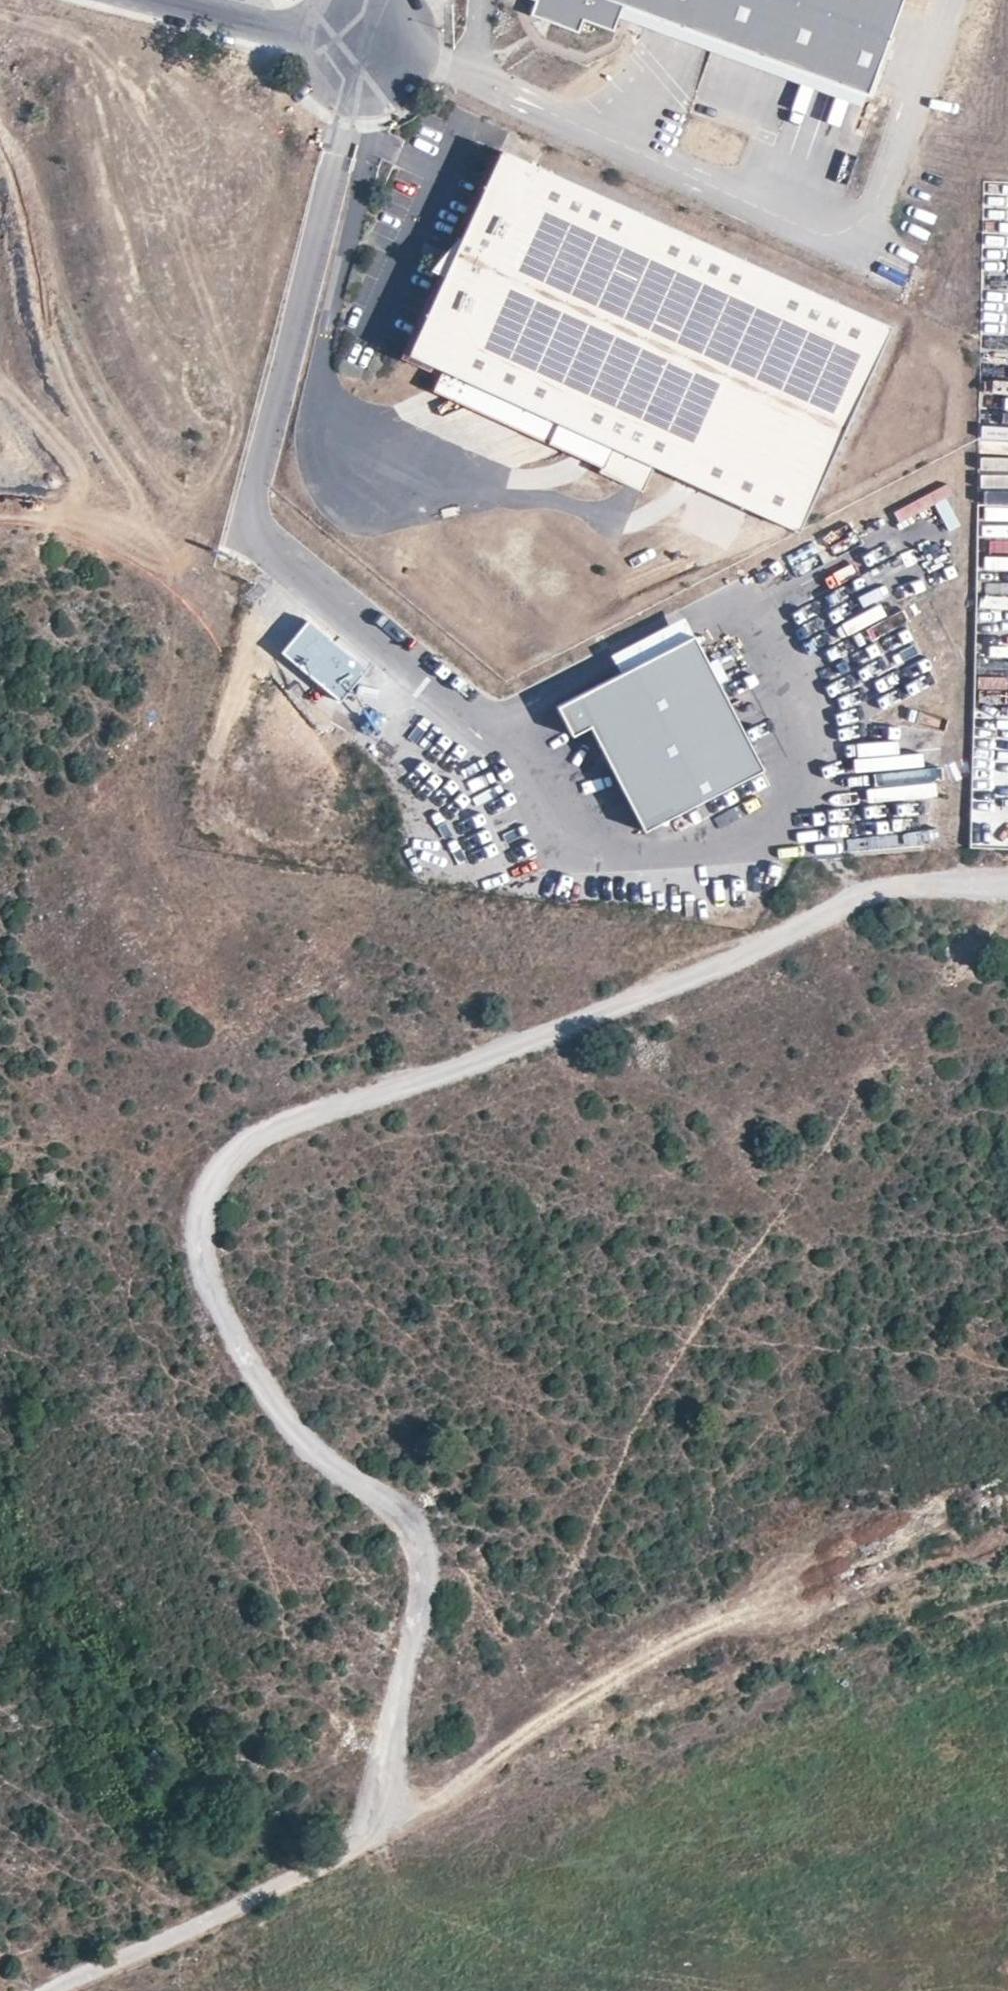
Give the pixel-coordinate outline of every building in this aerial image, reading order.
[(620,5),(864,93),(898,0),(528,0),(533,2),(539,4),(537,11),(541,17),(549,20),(548,23),(576,32),(580,20),(610,31),(616,16),(620,5)] [(539,4),(533,2),(528,15),(548,23),(549,20),(541,17),(537,11),(539,4)] [(864,93),(620,5),(616,16),(860,105),(864,93)] [(886,329),(497,153),(458,240),(436,288),(405,357),(441,373),(606,449),(595,474),(620,486),(630,463),(649,471),(650,470),(793,535),(886,329)] [(436,288),(458,240),(453,238),(430,275),(436,288)] [(606,449),(441,373),(429,399),(595,474),(606,449)] [(649,471),(630,463),(620,486),(638,494),(649,471)] [(696,640),(554,711),(569,740),(595,726),(649,831),(764,774),(696,640)]
